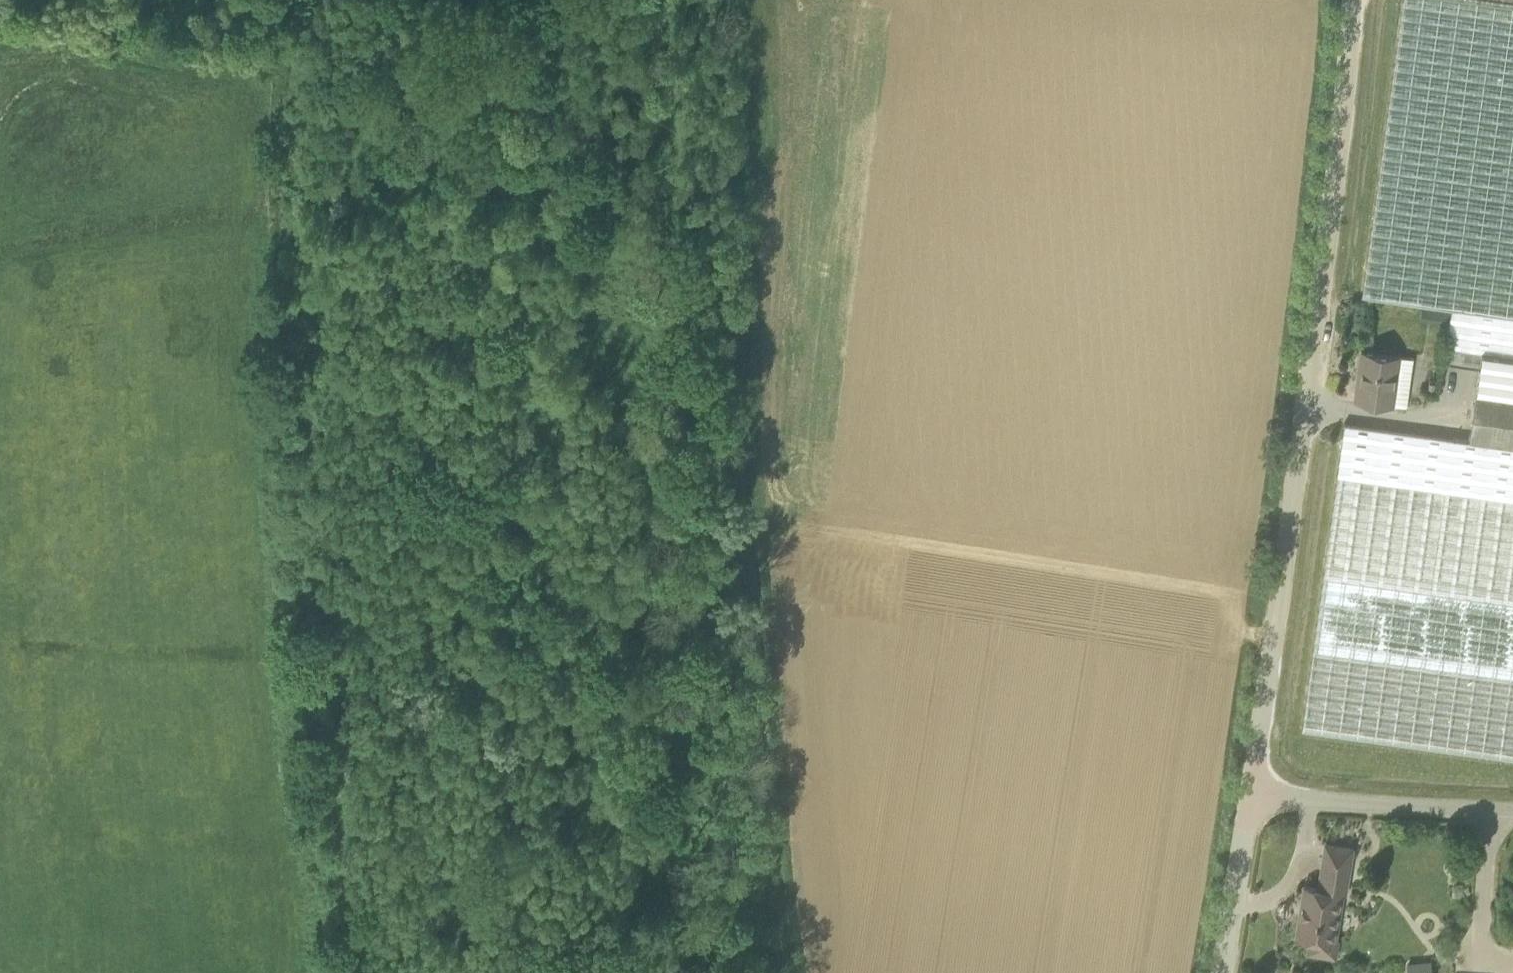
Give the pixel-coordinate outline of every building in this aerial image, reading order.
[(1363,296),(1451,308),(1447,347),(1482,351),(1469,442),(1344,424),(1302,720),(1512,751),(1512,5),(1478,0),(1403,0),(1363,296)] [(1449,309),(1438,307),(1436,322),(1447,323),(1449,309)] [(1414,358),(1382,354),(1362,351),(1355,399),(1393,404),(1407,406),(1414,358)] [(1297,935),(1309,937),(1307,951),(1336,955),(1338,940),(1333,939),(1341,892),(1346,893),(1353,848),(1326,844),(1319,888),(1305,885),(1305,887),(1307,887),(1299,934),(1297,934),(1297,935)] [(1434,961),(1411,962),(1412,972),(1434,972),(1434,961)]
